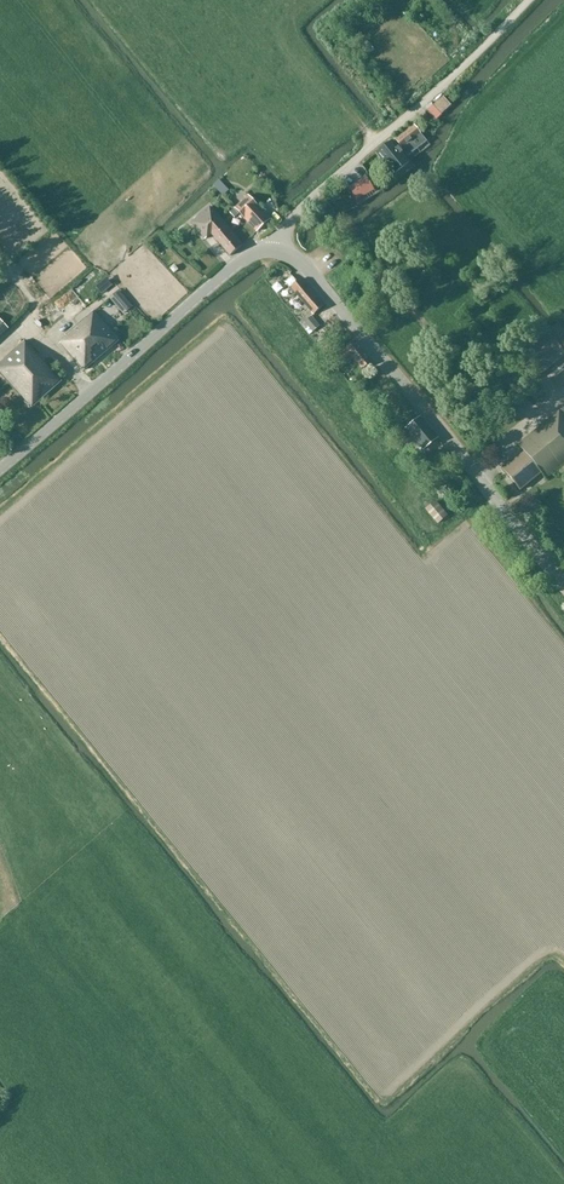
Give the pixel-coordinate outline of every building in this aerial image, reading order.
[(440,115),(444,112),(451,106),(449,103),(443,97),(433,106),(440,115)] [(407,157),(426,142),(412,125),(394,139),(407,157)] [(392,141),(375,154),(393,176),(408,163),(392,141)] [(349,187),(355,198),(372,188),(366,178),(349,187)] [(219,179),(213,185),(218,190),(224,185),(219,179)] [(234,209),(239,214),(256,233),(270,220),(258,207),(247,196),(234,209)] [(244,246),(243,245),(211,207),(192,223),(206,240),(213,235),(231,256),(244,246)] [(235,219),(239,214),(234,209),(233,207),(228,212),(235,219)] [(170,231),(167,233),(172,240),(175,237),(170,231)] [(313,315),(323,307),(300,279),(295,282),(291,277),(285,283),(304,304),(302,306),(305,310),(301,314),(305,318),(299,324),(309,336),(320,326),(312,317),(313,315)] [(276,283),(269,288),(274,295),(281,290),(276,283)] [(84,372),(118,342),(93,313),(65,336),(67,338),(60,344),(84,372)] [(8,329),(0,320),(0,337),(8,329)] [(563,356),(563,323),(562,321),(514,360),(532,382),(563,356)] [(31,410),(61,383),(24,341),(0,363),(0,376),(31,410)] [(361,370),(372,362),(355,341),(345,350),(343,352),(338,346),(329,354),(341,369),(353,360),(361,370)] [(535,401),(543,395),(539,390),(531,396),(535,401)] [(518,446),(530,460),(546,479),(556,471),(560,476),(563,473),(563,408),(559,412),(518,446)] [(423,450),(437,438),(421,417),(405,429),(423,450)] [(541,474),(529,460),(523,453),(503,470),(520,491),(541,474)] [(437,524),(446,516),(435,502),(426,511),(437,524)]
